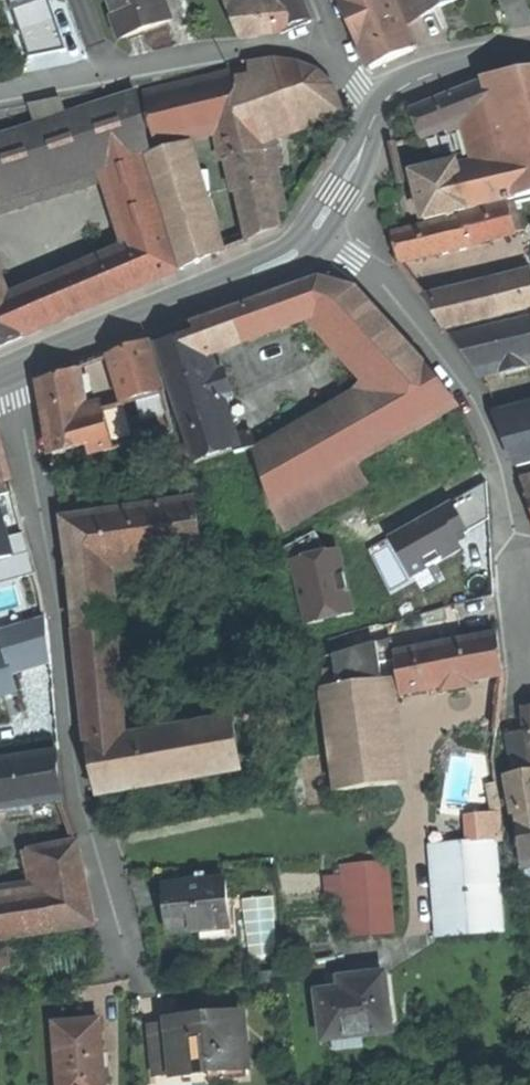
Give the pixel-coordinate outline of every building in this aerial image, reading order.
[(40,0),(9,0),(13,10),(40,0)] [(123,39),(146,30),(170,22),(162,0),(109,0),(123,39)] [(239,39),(258,37),(243,0),(223,0),(239,39)] [(302,0),(266,0),(281,35),(296,28),(311,22),(302,0)] [(418,48),(406,23),(396,0),(341,0),(351,24),(371,69),(418,48)] [(406,23),(438,9),(458,0),(396,0),(406,23)] [(266,138),(254,91),(269,87),(263,63),(249,66),(250,70),(227,75),(239,127),(218,132),(225,161),(230,160),(269,151),(266,138)] [(282,63),(263,63),(269,87),(254,91),(266,138),(275,137),(306,127),(343,115),(341,107),(332,87),(321,76),(315,72),(308,68),(295,64),(282,63)] [(521,73),(485,79),(493,111),(508,165),(505,165),(513,198),(529,193),(529,72),(521,73)] [(239,127),(227,75),(145,95),(157,146),(218,132),(239,127)] [(411,110),(423,136),(493,111),(485,79),(411,110)] [(138,94),(0,138),(0,199),(103,167),(142,155),(152,152),(138,94)] [(277,214),(286,211),(276,163),(281,162),(275,137),(266,138),(269,151),(230,160),(250,241),(279,228),(277,214)] [(146,157),(183,269),(220,254),(210,224),(206,225),(180,146),(146,157)] [(132,292),(178,272),(142,155),(103,167),(129,249),(10,300),(26,337),(73,317),(132,292)] [(426,219),(466,209),(459,174),(457,162),(415,172),(426,219)] [(476,207),(513,198),(505,165),(459,174),(466,209),(476,207)] [(513,200),(487,206),(494,234),(520,227),(513,200)] [(476,209),(477,212),(462,216),(468,240),(494,234),(487,206),(476,209)] [(394,233),(401,261),(469,244),(468,240),(462,216),(394,233)] [(448,329),(504,316),(529,306),(529,272),(493,281),(494,288),(431,303),(448,329)] [(26,337),(10,300),(0,276),(0,348),(4,346),(26,337)] [(196,332),(202,353),(310,313),(377,386),(423,361),(356,288),(321,278),(275,295),(193,324),(196,332)] [(454,337),(480,372),(503,367),(525,362),(529,361),(529,318),(454,337)] [(222,371),(210,375),(202,353),(196,332),(157,344),(195,461),(234,449),(229,435),(218,399),(229,395),(222,371)] [(127,349),(110,355),(124,402),(138,398),(163,390),(148,341),(127,349)] [(273,511),(354,464),(457,405),(423,361),(377,386),(256,456),(273,511)] [(527,369),(525,362),(503,367),(505,374),(527,369)] [(87,443),(82,413),(75,369),(40,383),(52,454),(87,443)] [(163,390),(138,398),(144,417),(169,409),(163,390)] [(89,454),(114,447),(103,408),(82,413),(87,443),(89,454)] [(504,428),(510,447),(517,466),(529,463),(529,421),(504,428)] [(255,447),(251,430),(229,435),(234,449),(235,453),(248,450),(255,447)] [(43,593),(0,446),(0,580),(7,604),(43,593)] [(365,484),(354,464),(273,511),(284,530),(365,484)] [(194,497),(61,518),(66,548),(69,571),(105,565),(202,550),(194,497)] [(492,593),(478,541),(401,561),(415,613),(492,593)] [(87,742),(118,739),(105,565),(69,571),(70,576),(87,742)] [(12,626),(0,630),(0,688),(52,673),(48,630),(43,593),(7,604),(12,626)] [(346,632),(403,618),(398,597),(341,611),(342,615),(346,632)] [(395,653),(394,653),(395,657),(399,693),(459,682),(503,674),(498,635),(395,653)] [(337,685),(381,679),(379,661),(395,657),(394,653),(395,653),(395,647),(390,648),(388,638),(333,654),(337,685)] [(337,685),(321,687),(335,791),(395,783),(381,679),(337,685)] [(224,691),(228,716),(286,707),(282,682),(224,691)] [(240,765),(233,722),(89,748),(97,791),(240,765)] [(529,864),(529,765),(528,765),(524,732),(506,733),(513,774),(504,775),(510,812),(516,811),(520,866),(529,864)] [(56,752),(0,760),(0,807),(63,798),(56,752)] [(428,847),(436,936),(504,929),(495,840),(428,847)] [(94,923),(85,882),(77,842),(24,853),(33,900),(0,905),(0,939),(94,923)] [(386,861),(342,865),(348,935),(393,931),(386,861)] [(225,880),(165,884),(167,908),(168,934),(201,931),(229,929),(225,880)] [(248,955),(280,952),(274,894),(242,897),(248,955)] [(229,929),(201,931),(203,947),(235,945),(234,929),(229,929)] [(6,946),(0,947),(0,966),(8,964),(6,946)] [(317,993),(322,1040),(391,1033),(385,975),(339,980),(340,990),(328,992),(317,993)] [(170,1021),(149,1023),(155,1077),(247,1068),(241,1014),(170,1021)] [(59,1084),(104,1084),(99,1020),(83,1021),(54,1023),(59,1084)]
